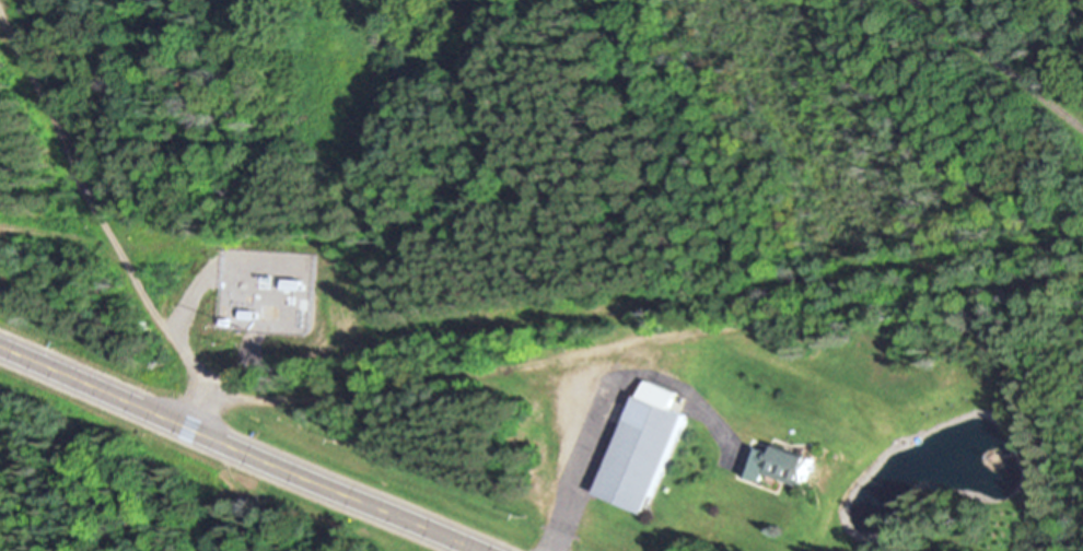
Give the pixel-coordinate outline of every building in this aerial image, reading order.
[(272,305),(258,305),(258,318),(272,318),(272,305)] [(645,515),(681,413),(629,395),(593,497),(645,515)] [(797,484),(806,455),(770,445),(769,450),(748,444),(739,476),(759,482),(761,474),(797,484)]
